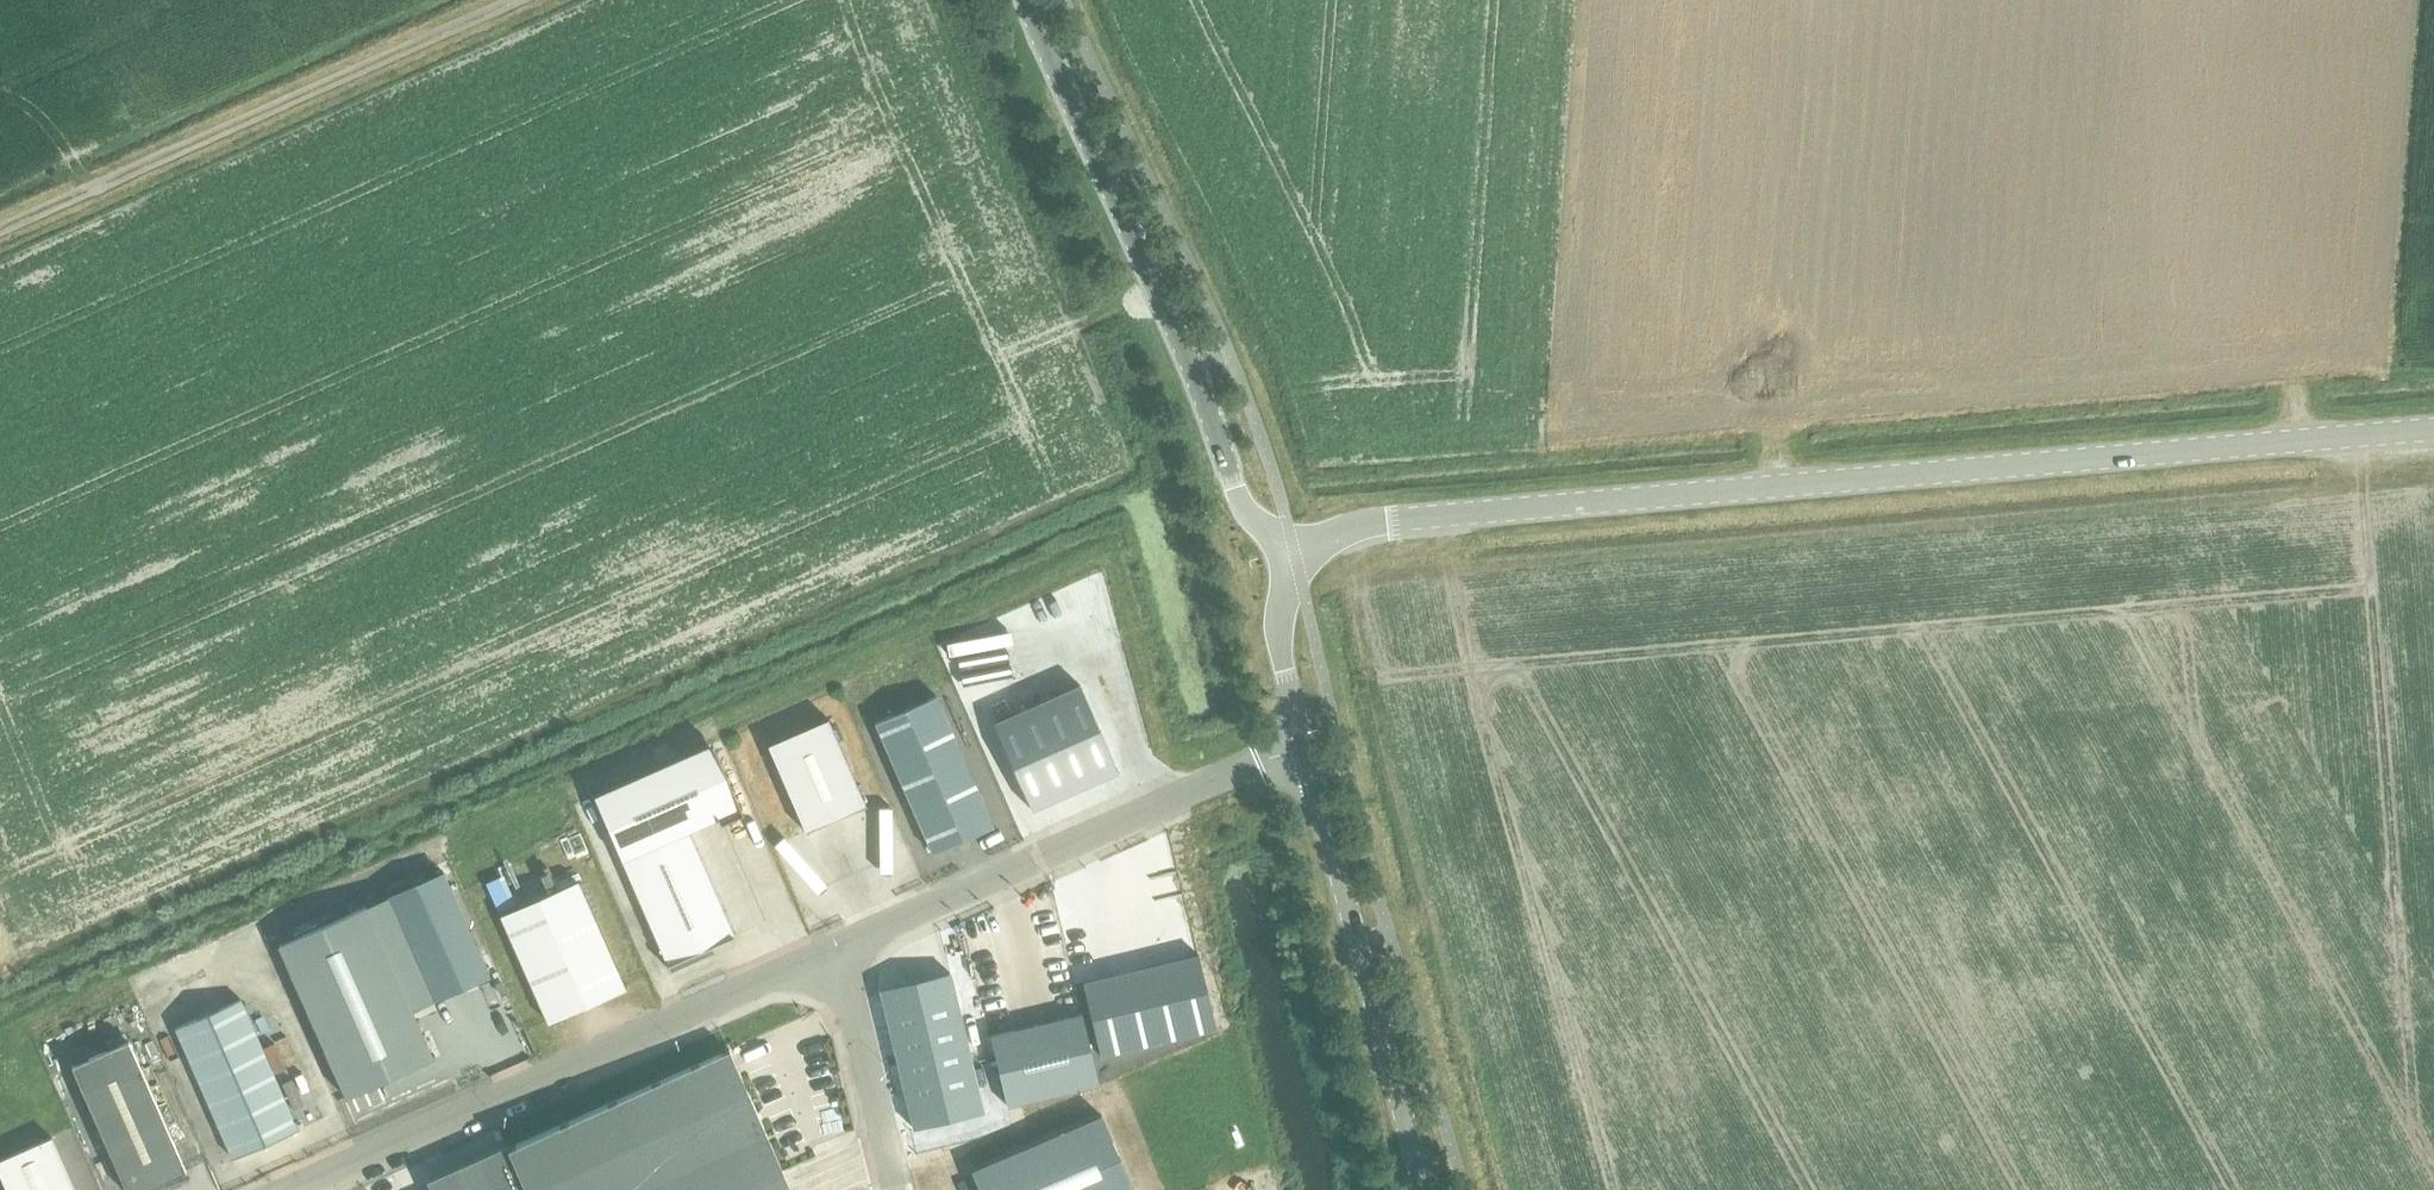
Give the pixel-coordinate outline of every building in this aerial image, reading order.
[(1079,684),(993,723),(1031,809),(1118,771),(1079,684)] [(936,695),(875,722),(932,853),(993,826),(936,695)] [(827,717),(767,743),(804,830),(864,804),(827,717)] [(708,745),(594,795),(621,857),(687,828),(716,815),(735,807),(708,745)] [(665,838),(621,857),(640,903),(669,970),(714,950),(712,946),(734,936),(687,828),(665,838)] [(504,876),(485,884),(497,912),(515,904),(504,876)] [(579,882),(500,918),(548,1025),(627,990),(579,882)] [(368,907),(279,945),(344,1098),(434,1059),(412,1010),(368,907)] [(985,957),(1006,950),(1003,940),(981,947),(985,957)] [(1198,953),(1082,982),(1100,1056),(1216,1028),(1198,953)] [(949,972),(881,989),(914,1127),(983,1111),(949,972)] [(241,998),(175,1027),(233,1158),(299,1129),(241,998)] [(1082,1013),(989,1036),(1007,1106),(1099,1084),(1082,1013)] [(129,1042),(73,1067),(127,1189),(143,1189),(186,1171),(129,1042)] [(728,1050),(507,1148),(506,1145),(427,1181),(431,1189),(791,1189),(728,1050)] [(970,1170),(979,1189),(1133,1189),(1100,1115),(970,1170)] [(52,1137),(0,1159),(0,1173),(7,1189),(75,1189),(52,1137)]
